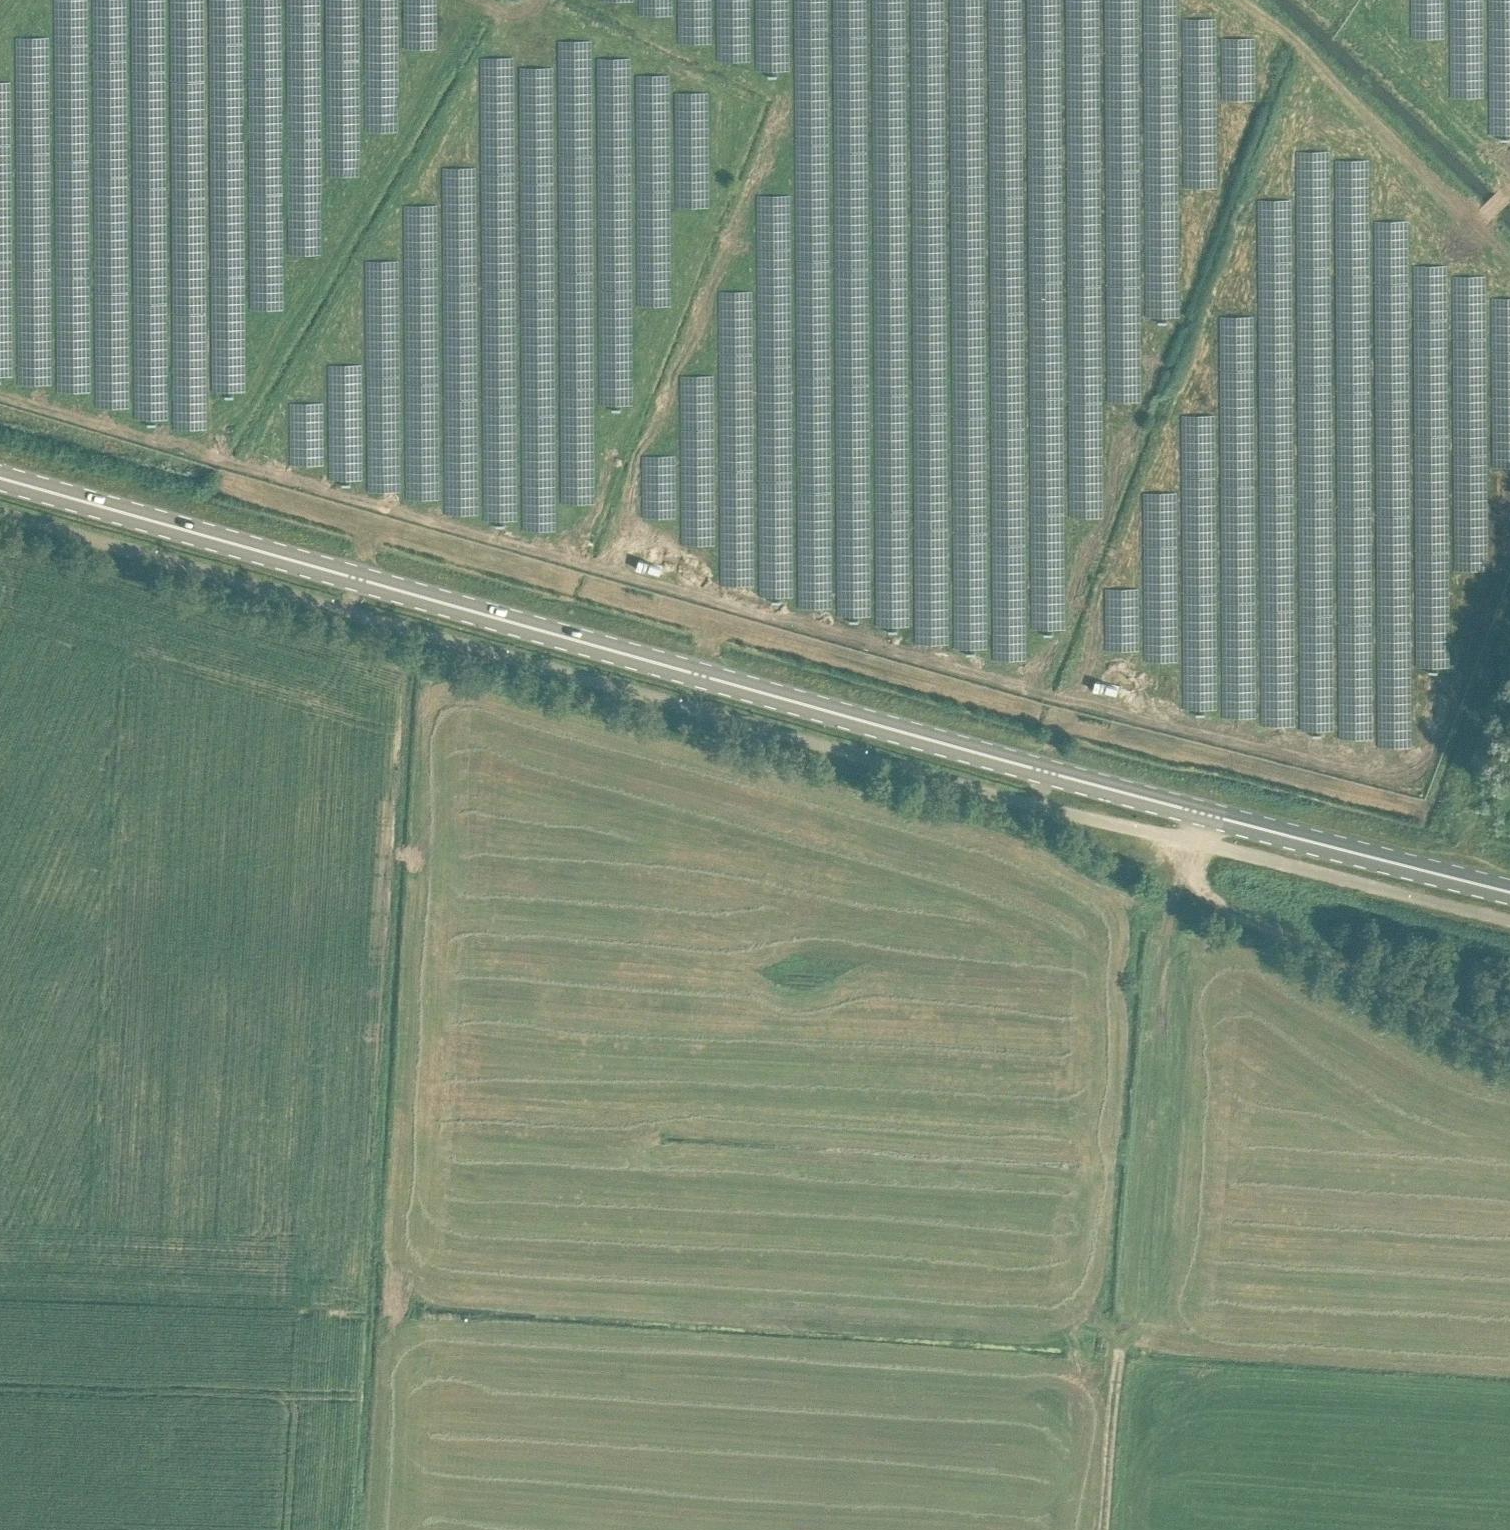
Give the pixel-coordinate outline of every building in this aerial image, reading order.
[(0,5),(0,15),(10,3),(7,0),(4,0),(0,5)]
